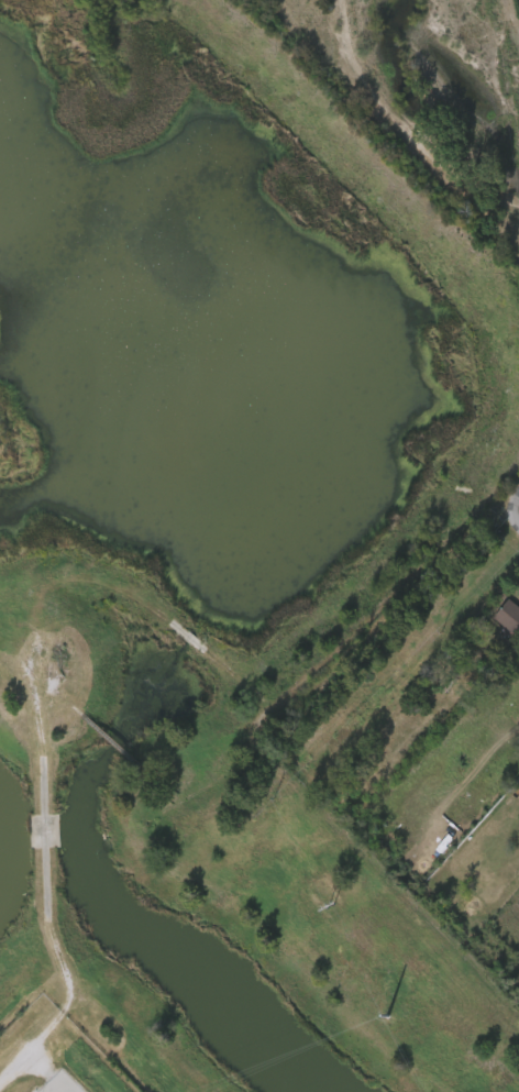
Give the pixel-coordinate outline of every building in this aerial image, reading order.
[(518,606),(518,605),(518,625),(512,633),(493,616),(508,597),(518,606)] [(498,638),(515,617),(494,600),(478,621),(498,638)]
